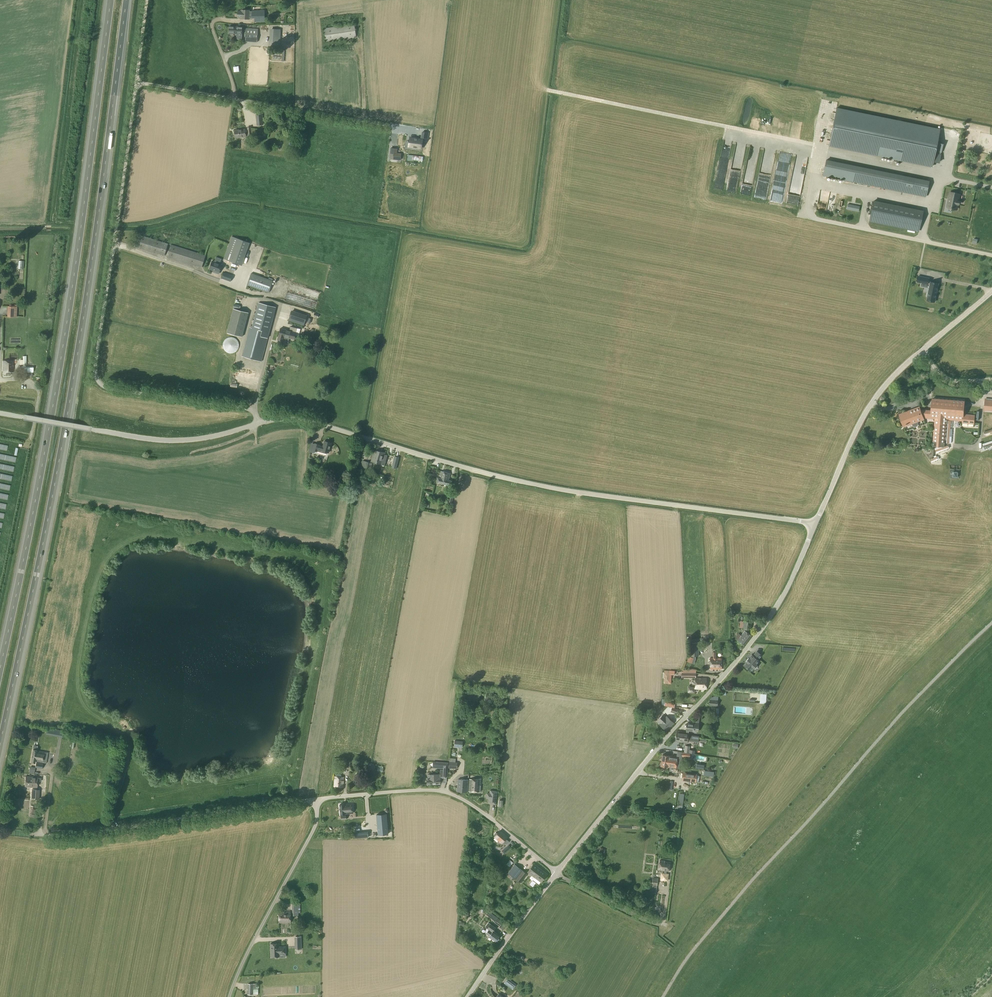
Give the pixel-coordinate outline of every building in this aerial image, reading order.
[(237,18),(241,18),(241,19),(249,19),(250,10),(241,10),(241,12),(237,11),(237,18)] [(252,11),(252,18),(254,18),(254,22),(265,22),(264,10),(252,11)] [(336,31),(326,32),(327,39),(351,36),(350,29),(356,29),(355,24),(335,26),(336,31)] [(245,41),(257,42),(258,33),(246,32),(245,41)] [(937,143),(939,129),(837,108),(829,146),(894,159),(894,161),(899,162),(900,160),(910,162),(932,167),(933,161),(939,162),(942,145),(937,143)] [(234,130),(235,138),(246,137),(246,136),(248,136),(252,136),(251,127),(247,128),(248,130),(246,130),(245,129),(234,130)] [(420,148),(421,148),(422,144),(422,145),(422,143),(422,140),(410,138),(409,142),(409,147),(420,148)] [(400,160),(401,153),(397,153),(397,149),(390,148),(389,159),(396,160),(400,160)] [(925,197),(929,181),(826,160),(823,175),(925,197)] [(785,172),(789,171),(788,163),(783,164),(783,163),(779,164),(780,171),(784,170),(785,172)] [(960,194),(950,193),(949,199),(950,200),(948,208),(951,208),(951,209),(952,209),(952,208),(957,209),(958,204),(959,204),(959,201),(958,201),(960,194)] [(923,211),(873,201),(869,221),(919,231),(923,211)] [(248,240),(231,235),(224,258),(241,262),(248,240)] [(209,269),(219,272),(222,264),(212,261),(209,269)] [(221,278),(231,282),(233,275),(224,272),(221,278)] [(247,285),(269,293),(273,281),(252,273),(247,285)] [(931,282),(927,301),(934,302),(938,283),(931,282)] [(242,356),(261,362),(272,321),(273,321),(276,307),(258,303),(252,328),(249,327),(242,356)] [(228,334),(243,338),(250,313),(234,309),(228,334)] [(307,317),(291,312),(288,320),(304,326),(307,317)] [(279,335),(278,340),(288,342),(289,338),(295,339),(296,333),(281,329),(279,335)] [(223,345),(224,348),(225,350),(227,352),(230,353),(233,353),(234,352),(236,351),(238,349),(239,347),(239,345),(238,342),(237,340),(235,339),(234,338),(231,337),(229,337),(227,338),(225,340),(223,343),(223,345)] [(3,372),(13,372),(13,361),(3,361),(3,372)] [(933,442),(944,443),(946,419),(962,420),(962,423),(974,424),(974,415),(963,415),(964,401),(932,399),(931,410),(920,410),(919,407),(899,414),(903,427),(924,419),(923,417),(935,418),(933,442)] [(991,411),(991,400),(985,399),(984,410),(991,411)] [(988,448),(988,447),(991,445),(991,440),(982,443),(983,445),(982,446),(983,448),(984,448),(984,449),(988,448)] [(309,452),(321,455),(320,457),(327,459),(331,443),(324,441),(323,447),(319,445),(315,443),(314,444),(311,443),(309,452)] [(376,463),(379,452),(374,450),(372,456),(371,457),(371,458),(371,459),(372,459),(371,462),(376,463)] [(388,455),(384,455),(385,453),(379,452),(376,463),(385,465),(388,455)] [(361,471),(366,471),(367,468),(371,469),(372,463),(363,461),(361,471)] [(437,482),(450,485),(451,481),(449,481),(450,473),(441,471),(439,478),(438,478),(437,482)] [(744,621),(743,626),(742,629),(750,630),(751,622),(744,621)] [(737,640),(743,645),(751,636),(744,631),(737,640)] [(690,637),(690,656),(699,656),(698,643),(693,643),(693,637),(690,637)] [(710,669),(721,669),(721,658),(717,658),(717,655),(716,655),(716,652),(713,652),(713,658),(710,658),(710,669)] [(744,666),(750,671),(758,661),(757,660),(761,655),(757,652),(753,656),(752,655),(744,666)] [(687,692),(695,693),(695,689),(706,689),(706,678),(695,678),(695,687),(688,687),(687,692)] [(659,724),(666,730),(673,723),(666,716),(659,724)] [(693,728),(694,724),(687,723),(686,730),(686,732),(676,731),(676,736),(688,737),(689,731),(693,731),(693,730),(694,730),(694,729),(693,728)] [(30,762),(35,763),(35,762),(42,763),(44,751),(37,750),(32,749),(30,762)] [(449,767),(457,768),(458,762),(456,762),(456,758),(450,758),(449,767)] [(427,784),(440,784),(440,777),(443,776),(443,777),(447,777),(448,763),(448,762),(433,761),(433,767),(443,768),(443,769),(440,769),(440,773),(429,773),(429,774),(428,774),(428,778),(427,778),(427,784)] [(682,781),(695,783),(696,775),(683,774),(682,781)] [(25,787),(37,788),(38,781),(41,782),(41,778),(38,778),(38,777),(25,776),(25,778),(25,787)] [(334,787),(343,787),(344,777),(335,776),(334,787)] [(457,791),(467,792),(468,780),(458,779),(457,791)] [(481,779),(469,779),(469,791),(480,792),(481,779)] [(31,799),(39,799),(40,790),(32,789),(31,799)] [(497,791),(490,790),(488,804),(490,804),(491,803),(493,803),(493,804),(495,805),(497,791)] [(340,804),(341,815),(345,814),(353,813),(352,804),(344,804),(340,804)] [(29,816),(31,816),(31,817),(37,817),(38,810),(33,809),(33,806),(31,806),(31,808),(29,816)] [(376,815),(378,835),(388,834),(386,814),(376,815)] [(494,837),(502,843),(506,844),(508,841),(505,839),(507,837),(499,831),(494,837)] [(664,873),(664,871),(669,871),(670,862),(665,861),(660,860),(658,870),(663,871),(663,873),(660,872),(660,878),(665,878),(666,873),(664,873)] [(508,873),(520,883),(527,874),(515,864),(508,873)] [(528,872),(535,877),(533,880),(539,884),(541,882),(547,874),(534,864),(528,872)] [(279,911),(279,923),(291,922),(291,911),(279,911)] [(486,933),(489,935),(489,936),(495,941),(500,935),(493,930),(495,927),(491,924),(488,928),(489,929),(486,933)] [(285,953),(285,947),(281,947),(279,947),(279,943),(270,944),(271,956),(279,956),(279,953),(285,953)] [(516,985),(507,979),(504,983),(512,990),(516,985)]
